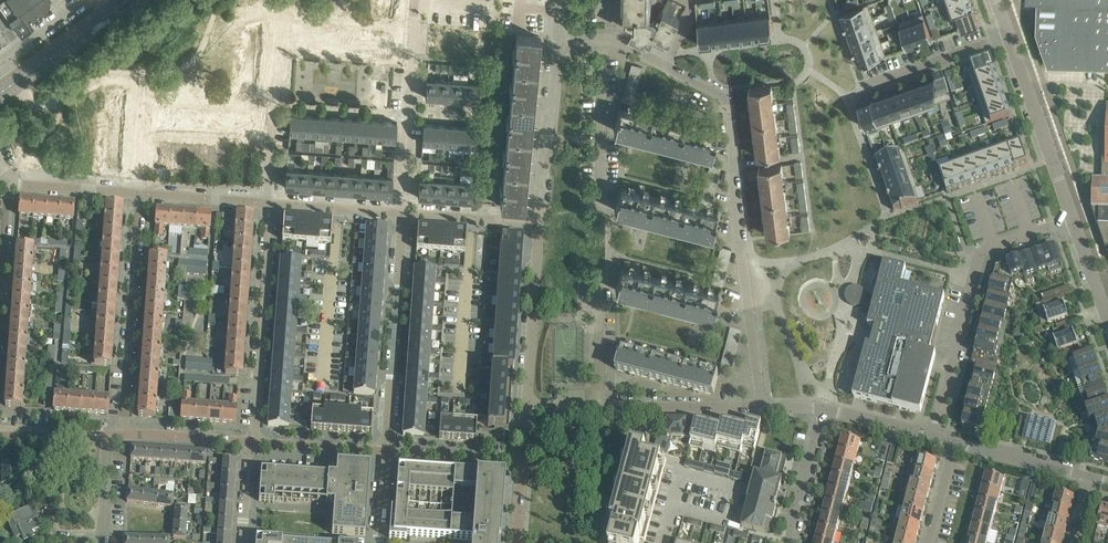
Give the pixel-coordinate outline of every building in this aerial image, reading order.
[(6,14),(14,24),(21,34),(21,35),(22,34),(31,28),(31,27),(53,11),(54,0),(0,0),(0,6),(6,14)] [(376,56),(381,56),(383,56),(383,54),(388,55),(388,57),(402,57),(402,55),(402,53),(402,51),(400,50),(401,46),(403,46),(406,0),(380,0),(376,53),(376,56)] [(625,15),(637,15),(649,15),(649,0),(625,0),(625,15)] [(663,10),(667,12),(668,11),(673,13),(677,6),(672,3),(673,0),(668,0),(665,6),(663,10)] [(972,5),(971,0),(949,0),(943,2),(947,14),(972,5)] [(1036,31),(1047,65),(1107,67),(1107,4),(1036,2),(1036,31)] [(840,13),(840,14),(841,14),(843,19),(842,19),(844,25),(843,26),(844,27),(872,17),(868,4),(840,13)] [(956,21),(958,29),(978,22),(972,5),(947,14),(951,23),(956,21)] [(659,20),(655,29),(660,31),(659,34),(669,39),(676,27),(680,19),(667,12),(663,10),(658,20),(659,20)] [(910,18),(919,45),(921,44),(927,42),(926,41),(931,39),(931,40),(932,40),(922,13),(910,18)] [(637,23),(633,31),(643,36),(650,39),(651,37),(654,31),(655,29),(659,20),(658,20),(649,15),(637,15),(637,23)] [(758,16),(760,37),(773,36),(770,15),(758,16)] [(746,18),(748,39),(760,37),(758,16),(746,18)] [(850,39),(877,29),(872,17),(844,27),(844,28),(845,28),(847,34),(848,33),(850,39)] [(746,18),(734,19),(737,40),(748,39),(746,18)] [(898,22),(907,48),(907,47),(911,46),(912,47),(918,45),(919,45),(910,18),(898,22)] [(722,21),(725,42),(737,40),(734,19),(722,21)] [(722,21),(710,22),(713,43),(725,42),(722,21)] [(700,45),(713,43),(710,22),(698,24),(700,45)] [(443,44),(442,54),(471,57),(472,52),(484,54),(486,37),(484,37),(484,32),(433,26),(432,32),(429,31),(428,42),(443,44)] [(853,51),(852,51),(853,52),(881,42),(877,29),(850,39),(852,44),(850,44),(853,51)] [(524,207),(541,37),(516,34),(500,205),(524,207)] [(857,58),(858,64),(865,62),(866,63),(868,62),(868,61),(886,55),(881,42),(853,52),(853,53),(855,59),(857,58)] [(970,79),(995,70),(991,58),(966,66),(970,79)] [(109,81),(102,174),(103,174),(102,176),(105,176),(105,177),(128,178),(135,74),(135,71),(132,71),(131,71),(128,71),(128,73),(123,72),(124,70),(113,69),(113,70),(110,70),(110,72),(109,74),(110,74),(110,76),(111,76),(111,81),(109,81)] [(995,70),(970,79),(974,90),(999,82),(995,70)] [(955,77),(953,72),(945,74),(949,86),(955,84),(952,78),(955,77)] [(951,101),(942,75),(941,75),(942,76),(937,77),(937,76),(932,78),(932,79),(930,80),(939,105),(951,101)] [(425,97),(439,98),(440,80),(426,79),(425,97)] [(939,105),(930,80),(927,81),(927,79),(922,81),(922,82),(918,84),(927,110),(939,105)] [(453,81),(440,80),(439,98),(452,99),(453,81)] [(452,99),(465,100),(467,82),(453,81),(452,99)] [(480,83),(467,82),(465,100),(479,101),(480,83)] [(999,82),(974,90),(978,102),(1003,93),(999,82)] [(915,114),(927,110),(918,84),(913,85),(913,84),(908,86),(908,87),(906,88),(915,114)] [(749,89),(751,104),(749,104),(749,108),(751,109),(755,137),(753,138),(753,142),(756,142),(757,157),(780,153),(772,86),(749,89)] [(898,89),(898,91),(894,92),(903,118),(915,114),(906,88),(904,89),(903,88),(898,89)] [(894,92),(890,94),(889,92),(884,94),(884,96),(882,96),(891,122),(903,118),(894,92)] [(1003,93),(978,102),(982,113),(1007,104),(1003,93)] [(879,126),(891,122),(882,96),(880,97),(879,96),(874,98),(875,99),(871,100),(870,100),(879,126)] [(160,98),(158,132),(222,136),(225,102),(160,98)] [(870,101),(868,101),(867,100),(860,103),(860,104),(858,105),(858,104),(857,104),(862,117),(861,118),(862,120),(864,126),(865,126),(868,133),(880,129),(879,126),(870,100),(870,101)] [(986,125),(1011,116),(1007,104),(982,113),(986,125)] [(1092,209),(1107,209),(1107,105),(1106,153),(1103,152),(1102,164),(1102,179),(1093,179),(1092,209)] [(620,108),(614,130),(628,133),(627,135),(633,137),(634,135),(660,142),(659,144),(665,145),(666,143),(692,150),(691,152),(697,154),(697,152),(711,155),(716,134),(620,108)] [(289,132),(302,133),(304,115),(290,114),(289,132)] [(302,133),(316,134),(317,116),(304,115),(302,133)] [(316,134),(329,135),(330,117),(317,116),(316,134)] [(329,135),(342,136),(343,118),(330,117),(329,135)] [(342,136),(355,137),(357,119),(343,118),(342,136)] [(355,137),(369,138),(370,120),(357,119),(355,137)] [(369,138),(382,139),(383,121),(370,120),(369,138)] [(397,122),(383,121),(382,139),(395,140),(397,122)] [(422,142),(421,146),(430,147),(429,151),(430,151),(435,151),(435,148),(436,143),(437,125),(423,124),(422,142)] [(437,125),(436,143),(449,144),(450,126),(437,125)] [(450,126),(449,144),(462,145),(463,127),(450,126)] [(463,127),(462,145),(475,146),(477,128),(463,127)] [(1015,168),(1028,164),(1019,139),(1006,143),(1015,168)] [(1006,143),(995,147),(1004,172),(1015,168),(1006,143)] [(992,176),(1004,172),(995,147),(984,151),(992,176)] [(879,173),(908,163),(903,150),(876,159),(876,160),(877,160),(879,165),(877,165),(879,171),(879,173)] [(981,180),(992,176),(984,151),(973,155),(981,180)] [(23,167),(53,168),(53,153),(23,152),(23,167)] [(961,159),(970,184),(981,180),(973,155),(961,159)] [(950,163),(959,188),(970,184),(961,159),(950,163)] [(286,169),(285,187),(298,188),(300,170),(300,162),(295,162),(294,169),(286,169)] [(300,170),(298,188),(312,189),(313,171),(313,163),(308,163),(307,170),(300,170)] [(912,175),(908,163),(879,173),(880,174),(880,173),(882,180),(884,179),(885,184),(912,175)] [(959,188),(950,163),(938,167),(947,192),(959,188)] [(759,167),(761,182),(758,183),(759,187),(761,187),(765,216),(763,217),(763,220),(766,221),(767,235),(790,232),(782,164),(759,167)] [(353,174),(351,192),(364,193),(366,175),(366,167),(361,167),(360,174),(353,174)] [(366,175),(364,193),(378,194),(379,176),(380,168),(374,168),(374,173),(366,172),(366,175)] [(379,176),(378,194),(391,195),(393,177),(393,169),(387,169),(387,176),(379,176)] [(313,171),(312,189),(325,190),(326,172),(313,171)] [(326,172),(325,190),(338,191),(339,173),(326,172)] [(339,173),(338,191),(351,192),(353,174),(339,173)] [(888,198),(914,188),(914,189),(917,188),(912,175),(885,184),(887,190),(886,190),(888,196),(888,198)] [(418,197),(431,198),(433,180),(419,179),(418,197)] [(446,181),(433,180),(431,198),(445,199),(446,181)] [(445,199),(458,200),(459,182),(446,181),(445,199)] [(473,183),(459,182),(458,200),(471,201),(473,183)] [(712,235),(717,213),(620,188),(615,210),(628,213),(628,215),(634,217),(634,215),(660,222),(660,223),(666,225),(666,223),(692,230),(692,232),(698,233),(698,231),(712,235)] [(904,207),(919,202),(914,189),(914,188),(888,198),(889,199),(891,205),(892,204),(894,209),(893,210),(894,210),(901,208),(901,209),(904,208),(904,207)] [(19,215),(33,216),(34,200),(20,199),(19,215)] [(46,217),(47,209),(47,201),(34,200),(33,216),(46,217)] [(47,201),(47,209),(46,217),(59,218),(61,202),(47,201)] [(74,203),(61,202),(59,218),(73,219),(74,203)] [(102,229),(101,232),(104,232),(121,233),(123,206),(103,205),(103,208),(106,208),(105,229),(102,229)] [(169,226),(171,210),(157,209),(155,235),(162,236),(163,226),(169,226)] [(1092,209),(1105,248),(1107,248),(1107,209),(1092,209)] [(183,227),(184,211),(171,210),(169,226),(183,227)] [(196,228),(197,212),(184,211),(183,227),(196,228)] [(209,239),(211,213),(197,212),(196,228),(202,229),(201,239),(209,239)] [(235,241),(252,243),(254,216),(237,215),(235,241)] [(294,240),(296,220),(284,219),(284,218),(282,239),(294,240)] [(296,220),(294,240),(306,241),(308,221),(296,220)] [(308,221),(306,241),(318,242),(320,222),(308,221)] [(332,223),(320,222),(318,242),(331,243),(332,222),(332,223)] [(366,235),(366,237),(386,239),(386,236),(386,233),(387,227),(367,225),(366,235)] [(418,228),(416,249),(428,250),(430,229),(418,228)] [(440,251),(442,230),(430,229),(428,250),(440,251)] [(442,230),(440,251),(452,251),(454,231),(442,230)] [(466,232),(454,231),(452,251),(465,252),(465,246),(466,231),(466,232)] [(121,233),(104,232),(102,258),(119,259),(121,233)] [(501,244),(501,247),(521,248),(522,237),(523,237),(523,236),(502,234),(501,244)] [(365,240),(365,249),(385,251),(386,245),(386,242),(386,239),(366,237),(365,240)] [(250,269),(252,243),(235,241),(233,268),(250,269)] [(1055,245),(1042,250),(1049,269),(1048,269),(1050,273),(1063,269),(1055,245)] [(15,273),(31,274),(33,247),(17,246),(15,273)] [(520,260),(521,248),(501,247),(501,250),(500,259),(520,260)] [(364,259),(364,261),(384,263),(384,260),(385,257),(385,251),(365,249),(364,259)] [(1042,250),(1031,254),(1037,273),(1048,269),(1049,269),(1042,250)] [(1031,254),(1018,258),(1025,277),(1037,273),(1031,254)] [(150,256),(148,283),(165,284),(167,257),(150,256)] [(119,259),(102,258),(100,284),(117,286),(119,259)] [(281,258),(280,270),(300,272),(301,259),(297,259),(281,258)] [(996,266),(994,276),(1013,281),(1025,277),(1018,258),(996,266)] [(499,271),(520,272),(520,260),(500,259),(499,268),(499,271)] [(364,264),(363,273),(383,275),(384,269),(384,266),(384,263),(364,261),(364,264)] [(853,396),(915,412),(921,414),(936,356),(930,354),(945,296),(902,285),(906,268),(884,262),(868,325),(875,327),(871,345),(867,344),(853,396)] [(414,280),(434,281),(434,278),(435,269),(415,267),(414,280)] [(231,295),(248,296),(250,269),(233,268),(231,295)] [(621,268),(616,290),(629,293),(629,295),(635,297),(635,295),(661,301),(661,303),(667,305),(667,303),(693,310),(693,312),(699,313),(699,311),(712,315),(718,293),(621,268)] [(280,270),(279,282),(299,284),(299,281),(300,272),(280,270)] [(499,274),(498,283),(519,284),(520,272),(499,271),(499,274)] [(29,301),(31,274),(15,273),(13,300),(29,301)] [(362,282),(362,285),(382,287),(383,284),(383,281),(383,275),(363,273),(362,282)] [(994,276),(989,293),(1008,298),(1013,281),(994,276)] [(413,292),(433,293),(434,284),(434,281),(414,280),(413,292)] [(279,282),(278,294),(298,295),(299,286),(299,284),(279,282)] [(165,284),(148,283),(146,310),(163,311),(165,284)] [(498,292),(498,295),(518,296),(519,284),(498,283),(498,292)] [(98,311),(115,312),(117,286),(100,284),(98,311)] [(362,288),(361,297),(381,299),(382,292),(382,290),(382,287),(362,285),(362,288)] [(861,287),(860,287),(859,286),(858,286),(857,285),(855,285),(854,285),(853,286),(852,286),(850,287),(849,287),(848,288),(847,289),(847,290),(846,291),(845,292),(845,294),(845,295),(845,296),(845,298),(845,299),(846,300),(846,301),(847,302),(848,303),(849,304),(850,305),(851,305),(853,306),(854,306),(855,306),(856,306),(858,306),(859,305),(860,305),(861,304),(862,303),(863,302),(864,301),(865,300),(865,299),(866,298),(866,296),(866,295),(866,294),(865,293),(865,291),(864,290),(863,289),(862,288),(861,287)] [(433,305),(433,302),(433,293),(413,292),(412,304),(433,305)] [(989,293),(986,304),(1007,310),(1011,298),(1008,298),(989,293)] [(278,294),(277,306),(297,307),(298,305),(298,295),(278,294)] [(246,322),(248,296),(231,295),(229,321),(246,322)] [(517,308),(518,296),(498,295),(497,297),(497,307),(517,308)] [(1041,303),(1048,323),(1068,316),(1061,296),(1059,296),(1056,298),(1052,299),(1047,301),(1043,302),(1041,303)] [(360,306),(360,309),(381,311),(381,308),(381,305),(381,299),(361,297),(360,306)] [(11,326),(27,327),(29,301),(13,300),(11,326)] [(432,317),(432,308),(433,305),(412,304),(411,315),(432,317)] [(986,304),(983,317),(1002,322),(1002,323),(1004,324),(1006,317),(1008,318),(1010,310),(1007,310),(986,304)] [(277,306),(276,318),(296,319),(297,310),(297,307),(277,306)] [(496,318),(516,320),(517,308),(497,307),(496,316),(496,318)] [(360,312),(359,321),(380,323),(380,316),(380,313),(381,311),(360,309),(360,312)] [(146,310),(144,336),(161,337),(163,311),(146,310)] [(96,337),(113,339),(115,312),(98,311),(96,337)] [(431,329),(431,326),(432,317),(411,315),(410,327),(431,329)] [(983,317),(980,329),(999,333),(1002,323),(1002,322),(983,317)] [(276,318),(275,330),(295,331),(296,328),(296,319),(276,318)] [(496,321),(495,330),(515,332),(516,320),(496,318),(496,321)] [(227,348),(244,349),(246,322),(229,321),(227,348)] [(358,330),(358,333),(379,334),(379,331),(379,329),(380,323),(359,321),(358,330)] [(25,354),(27,327),(11,326),(9,353),(25,354)] [(431,332),(431,329),(410,327),(410,339),(430,341),(431,332)] [(980,329),(977,340),(996,345),(999,333),(980,329)] [(1061,336),(1058,329),(1054,330),(1056,337),(1053,338),(1058,351),(1078,345),(1073,332),(1061,336)] [(275,330),(274,342),(295,343),(295,334),(295,331),(275,330)] [(515,344),(515,332),(495,330),(494,340),(494,342),(515,344)] [(358,335),(357,345),(378,346),(378,340),(379,337),(379,334),(358,333),(358,335)] [(144,336),(142,362),(159,364),(161,337),(144,336)] [(92,364),(111,366),(113,339),(96,337),(94,337),(93,340),(96,340),(95,361),(92,361),(92,364)] [(429,353),(429,350),(430,341),(410,339),(409,351),(429,353)] [(977,340),(974,352),(978,353),(982,354),(986,356),(990,357),(994,358),(995,358),(998,346),(996,345),(977,340)] [(274,342),(273,353),(294,355),(294,352),(295,343),(274,342)] [(494,342),(494,345),(493,354),(514,356),(515,344),(494,342)] [(357,354),(356,357),(377,358),(377,355),(377,353),(378,346),(357,345),(357,354)] [(242,375),(244,349),(227,348),(225,374),(242,375)] [(622,348),(616,369),(630,373),(630,375),(635,376),(636,375),(662,381),(661,383),(667,385),(668,383),(694,390),(693,391),(699,393),(700,391),(713,395),(719,373),(622,348)] [(428,365),(429,355),(429,353),(409,351),(408,363),(428,365)] [(7,379),(23,380),(25,354),(9,353),(7,379)] [(273,353),(272,365),(293,367),(293,358),(294,355),(273,353)] [(1069,362),(1073,374),(1097,366),(1092,353),(1073,360),(1074,360),(1069,362)] [(492,366),(513,368),(514,356),(493,354),(493,363),(492,366)] [(356,359),(356,369),(376,370),(377,364),(377,361),(377,358),(356,357),(356,359)] [(159,364),(142,362),(140,389),(157,390),(159,364)] [(408,363),(407,375),(427,376),(428,374),(428,365),(408,363)] [(272,365),(272,377),(292,379),(292,376),(293,367),(272,365)] [(492,369),(492,378),(512,380),(513,368),(492,366),(492,369)] [(974,378),(993,383),(997,371),(977,366),(974,378)] [(1073,374),(1077,385),(1101,377),(1097,366),(1073,374)] [(355,378),(355,381),(375,382),(375,379),(376,376),(376,370),(356,369),(355,378)] [(427,379),(427,376),(407,375),(406,387),(427,388),(427,379)] [(272,377),(271,389),(291,391),(292,382),(292,379),(272,377)] [(1081,396),(1105,388),(1101,377),(1077,385),(1081,396)] [(511,391),(512,380),(492,378),(491,387),(491,390),(511,391)] [(971,388),(991,393),(993,383),(974,378),(971,388)] [(22,407),(23,380),(7,379),(5,406),(22,407)] [(354,383),(354,393),(374,394),(375,388),(375,385),(375,382),(355,381),(354,383)] [(427,388),(406,387),(405,399),(426,400),(426,398),(427,388)] [(55,393),(54,409),(67,410),(68,394),(69,389),(63,388),(62,393),(55,393)] [(971,388),(968,401),(987,406),(991,393),(971,388)] [(1105,388),(1081,396),(1085,409),(1107,401),(1107,398),(1105,388)] [(157,390),(140,389),(138,416),(155,417),(157,390)] [(271,389),(270,401),(290,403),(291,391),(271,389)] [(491,393),(490,402),(510,403),(511,391),(491,390),(491,393)] [(181,419),(195,420),(196,404),(190,403),(191,393),(183,393),(181,419)] [(68,394),(67,410),(80,411),(82,395),(68,394)] [(82,395),(80,411),(94,412),(95,396),(82,395)] [(95,396),(94,412),(107,413),(109,397),(95,396)] [(223,406),(221,422),(235,423),(237,397),(230,396),(229,406),(223,406)] [(405,411),(425,412),(426,403),(426,400),(405,399),(405,411)] [(270,401),(269,413),(289,415),(290,403),(270,401)] [(987,406),(968,401),(965,411),(985,416),(987,406)] [(1094,420),(1107,415),(1107,401),(1085,409),(1090,422),(1095,421),(1094,420)] [(489,414),(509,415),(510,403),(490,402),(489,411),(489,414)] [(195,420),(208,421),(209,405),(196,404),(195,420)] [(208,421),(221,422),(223,406),(209,405),(208,421)] [(323,430),(325,409),(312,408),(311,429),(323,430)] [(336,410),(325,409),(323,430),(335,431),(336,410)] [(348,411),(336,410),(335,431),(347,431),(348,411)] [(360,412),(348,411),(347,431),(359,432),(360,412)] [(424,424),(424,421),(425,412),(405,411),(404,423),(424,424)] [(962,424),(981,430),(985,416),(965,411),(962,424)] [(373,413),(360,412),(359,432),(370,433),(370,434),(371,434),(373,413)] [(269,413),(268,425),(288,427),(289,415),(269,413)] [(503,432),(503,431),(502,431),(503,427),(505,427),(509,428),(509,415),(489,414),(489,416),(488,425),(488,426),(494,427),(494,430),(494,431),(503,432)] [(1094,420),(1095,421),(1099,433),(1107,430),(1107,415),(1094,420)] [(440,423),(439,437),(439,438),(451,438),(452,418),(440,417),(440,424),(440,423)] [(1025,432),(1024,436),(1023,440),(1051,447),(1052,443),(1053,439),(1054,435),(1055,431),(1056,427),(1056,425),(1028,417),(1028,419),(1027,424),(1026,428),(1025,432)] [(463,439),(464,419),(452,418),(451,438),(463,439)] [(476,429),(476,426),(477,420),(464,419),(463,439),(475,440),(475,441),(476,429)] [(657,439),(654,452),(668,456),(672,437),(675,437),(688,437),(688,428),(688,420),(688,419),(667,419),(667,437),(657,439)] [(692,437),(690,446),(702,450),(709,424),(696,420),(694,429),(692,437)] [(721,427),(716,446),(717,446),(728,450),(735,424),(722,421),(721,427)] [(747,427),(742,446),(743,447),(755,450),(762,424),(748,421),(747,427)] [(423,436),(424,427),(424,424),(404,423),(403,435),(423,436)] [(709,424),(702,450),(715,453),(717,446),(716,446),(721,427),(709,424)] [(735,424),(728,450),(741,453),(743,447),(742,446),(747,427),(735,424)] [(1096,445),(1107,448),(1107,430),(1099,433),(1096,445)] [(843,437),(839,450),(857,455),(860,441),(843,437)] [(608,534),(612,535),(610,542),(639,542),(640,539),(645,541),(666,460),(645,454),(647,447),(632,443),(612,520),(608,534)] [(889,445),(883,443),(878,460),(885,462),(889,445)] [(1096,445),(1094,444),(1091,458),(1107,463),(1107,448),(1096,445)] [(899,447),(898,447),(892,445),(887,462),(894,464),(899,447)] [(146,460),(147,447),(131,446),(131,458),(146,460)] [(146,460),(160,461),(161,449),(147,447),(146,460)] [(175,462),(176,450),(161,449),(160,461),(175,462)] [(175,462),(190,463),(191,451),(176,450),(175,462)] [(753,481),(750,490),(748,499),(749,499),(742,526),(748,528),(769,533),(776,506),(782,508),(784,498),(778,496),(782,479),(787,457),(761,450),(756,471),(755,471),(753,481)] [(839,450),(836,463),(854,467),(857,455),(839,450)] [(76,451),(76,464),(85,464),(85,452),(76,451)] [(190,463),(205,464),(206,452),(191,451),(190,463)] [(919,456),(915,470),(933,474),(937,461),(919,456)] [(18,484),(19,466),(10,466),(10,457),(0,457),(0,484),(18,484)] [(223,459),(222,474),(234,475),(235,460),(223,459)] [(330,462),(329,462),(328,474),(326,502),(334,502),(334,506),(332,534),(365,536),(370,465),(337,462),(337,463),(330,462)] [(836,463),(832,476),(850,480),(854,467),(836,463)] [(410,468),(398,467),(397,488),(409,489),(410,468)] [(260,485),(275,486),(276,471),(261,470),(260,485)] [(915,470),(912,482),(930,487),(933,474),(915,470)] [(285,471),(276,471),(275,486),(274,498),(283,499),(285,471)] [(292,499),(294,472),(285,471),(283,499),(292,499)] [(292,499),(300,500),(302,473),(294,472),(292,499)] [(409,474),(405,529),(450,532),(449,538),(472,539),(472,542),(485,542),(485,540),(487,541),(491,483),(482,483),(482,474),(454,472),(454,477),(409,474)] [(311,473),(302,473),(300,500),(309,501),(311,473)] [(311,473),(309,501),(318,501),(320,474),(311,473)] [(222,474),(221,489),(233,490),(234,475),(222,474)] [(325,502),(326,502),(328,474),(320,474),(318,501),(325,502)] [(986,474),(982,487),(1000,492),(1004,478),(986,474)] [(832,476),(829,488),(847,493),(850,480),(832,476)] [(1030,481),(1023,479),(1019,496),(1026,498),(1030,481)] [(912,482),(909,495),(927,500),(930,487),(912,482)] [(1028,499),(1035,501),(1040,484),(1033,482),(1028,499)] [(259,501),(274,502),(274,498),(275,486),(260,485),(259,501)] [(982,487),(979,500),(997,504),(1000,492),(982,487)] [(397,488),(395,509),(407,509),(408,501),(409,490),(409,489),(397,488)] [(829,488),(826,501),(844,506),(847,493),(829,488)] [(128,489),(127,502),(142,503),(143,491),(128,489)] [(221,489),(220,504),(232,505),(233,490),(221,489)] [(142,503),(157,505),(158,493),(143,491),(142,503)] [(1057,492),(1053,505),(1071,510),(1075,497),(1057,492)] [(157,505),(172,507),(173,495),(158,493),(157,505)] [(909,495),(905,508),(923,513),(927,500),(909,495)] [(872,513),(875,500),(868,499),(867,504),(862,503),(860,510),(872,513)] [(979,500),(976,513),(994,517),(997,504),(979,500)] [(826,501),(822,514),(840,519),(844,506),(826,501)] [(881,516),(881,515),(884,503),(877,501),(874,514),(881,516)] [(220,504),(219,519),(231,519),(232,505),(220,504)] [(1027,504),(1025,512),(1032,513),(1034,505),(1027,504)] [(1046,504),(1043,516),(1068,523),(1071,510),(1053,505),(1046,504)] [(15,539),(22,536),(24,542),(34,537),(32,532),(41,528),(36,517),(34,518),(29,507),(10,515),(11,517),(6,519),(15,539)] [(175,507),(174,522),(186,523),(187,508),(175,507)] [(1098,526),(1107,529),(1107,508),(1103,507),(1098,526)] [(407,513),(407,509),(395,509),(391,508),(390,523),(406,524),(407,513)] [(905,508),(902,521),(920,526),(923,513),(905,508)] [(1023,518),(1022,524),(1024,525),(1028,526),(1031,517),(1032,513),(1025,512),(1024,515),(1023,518)] [(976,513),(972,525),(990,530),(994,517),(976,513)] [(822,514),(819,527),(837,532),(840,519),(822,514)] [(874,514),(871,527),(877,528),(881,516),(874,514)] [(1043,516),(1042,522),(1049,524),(1047,531),(1065,536),(1068,523),(1043,516)] [(870,520),(863,518),(862,524),(868,526),(870,520)] [(219,519),(218,533),(230,534),(231,519),(219,519)] [(896,519),(892,532),(899,534),(917,538),(920,526),(902,521),(896,519)] [(186,523),(174,522),(173,538),(185,539),(186,523)] [(390,523),(389,538),(406,539),(407,535),(405,535),(406,524),(390,523)] [(969,538),(987,542),(995,542),(998,532),(990,530),(972,525),(969,538)] [(816,540),(828,542),(834,542),(837,532),(819,527),(816,540)] [(1021,527),(1018,537),(1025,539),(1028,528),(1021,527)] [(1044,542),(1063,542),(1065,536),(1047,531),(1044,542)] [(217,542),(229,542),(230,534),(218,533),(217,542)] [(896,542),(915,542),(917,538),(899,534),(896,542)] [(1007,535),(1006,540),(1014,542),(1016,537),(1009,535),(1007,535)]
